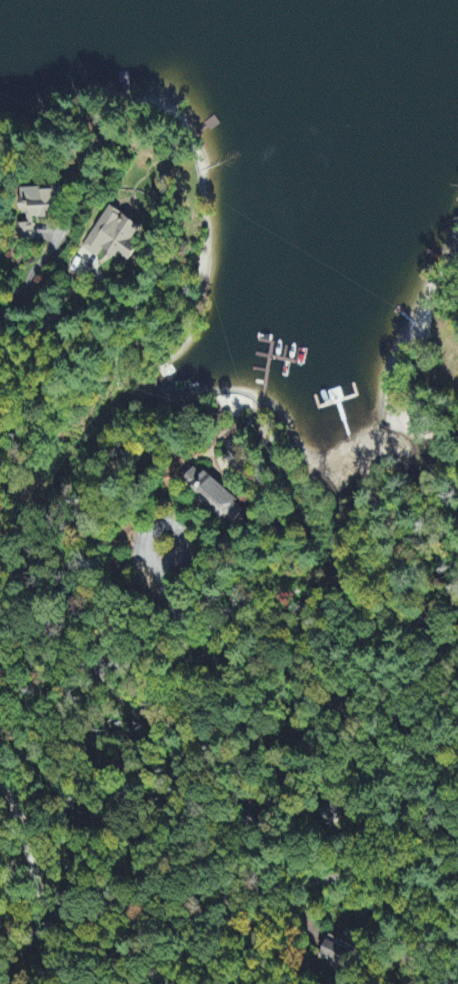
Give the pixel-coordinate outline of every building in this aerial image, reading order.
[(33,241),(33,220),(61,219),(61,188),(20,189),(20,213),(26,213),(26,225),(17,225),(18,241),(33,241)] [(140,244),(133,240),(141,228),(108,208),(82,250),(97,260),(103,251),(126,266),(140,244)] [(197,467),(182,483),(232,528),(247,512),(197,467)] [(320,955),(342,967),(352,948),(330,937),(320,955)]
